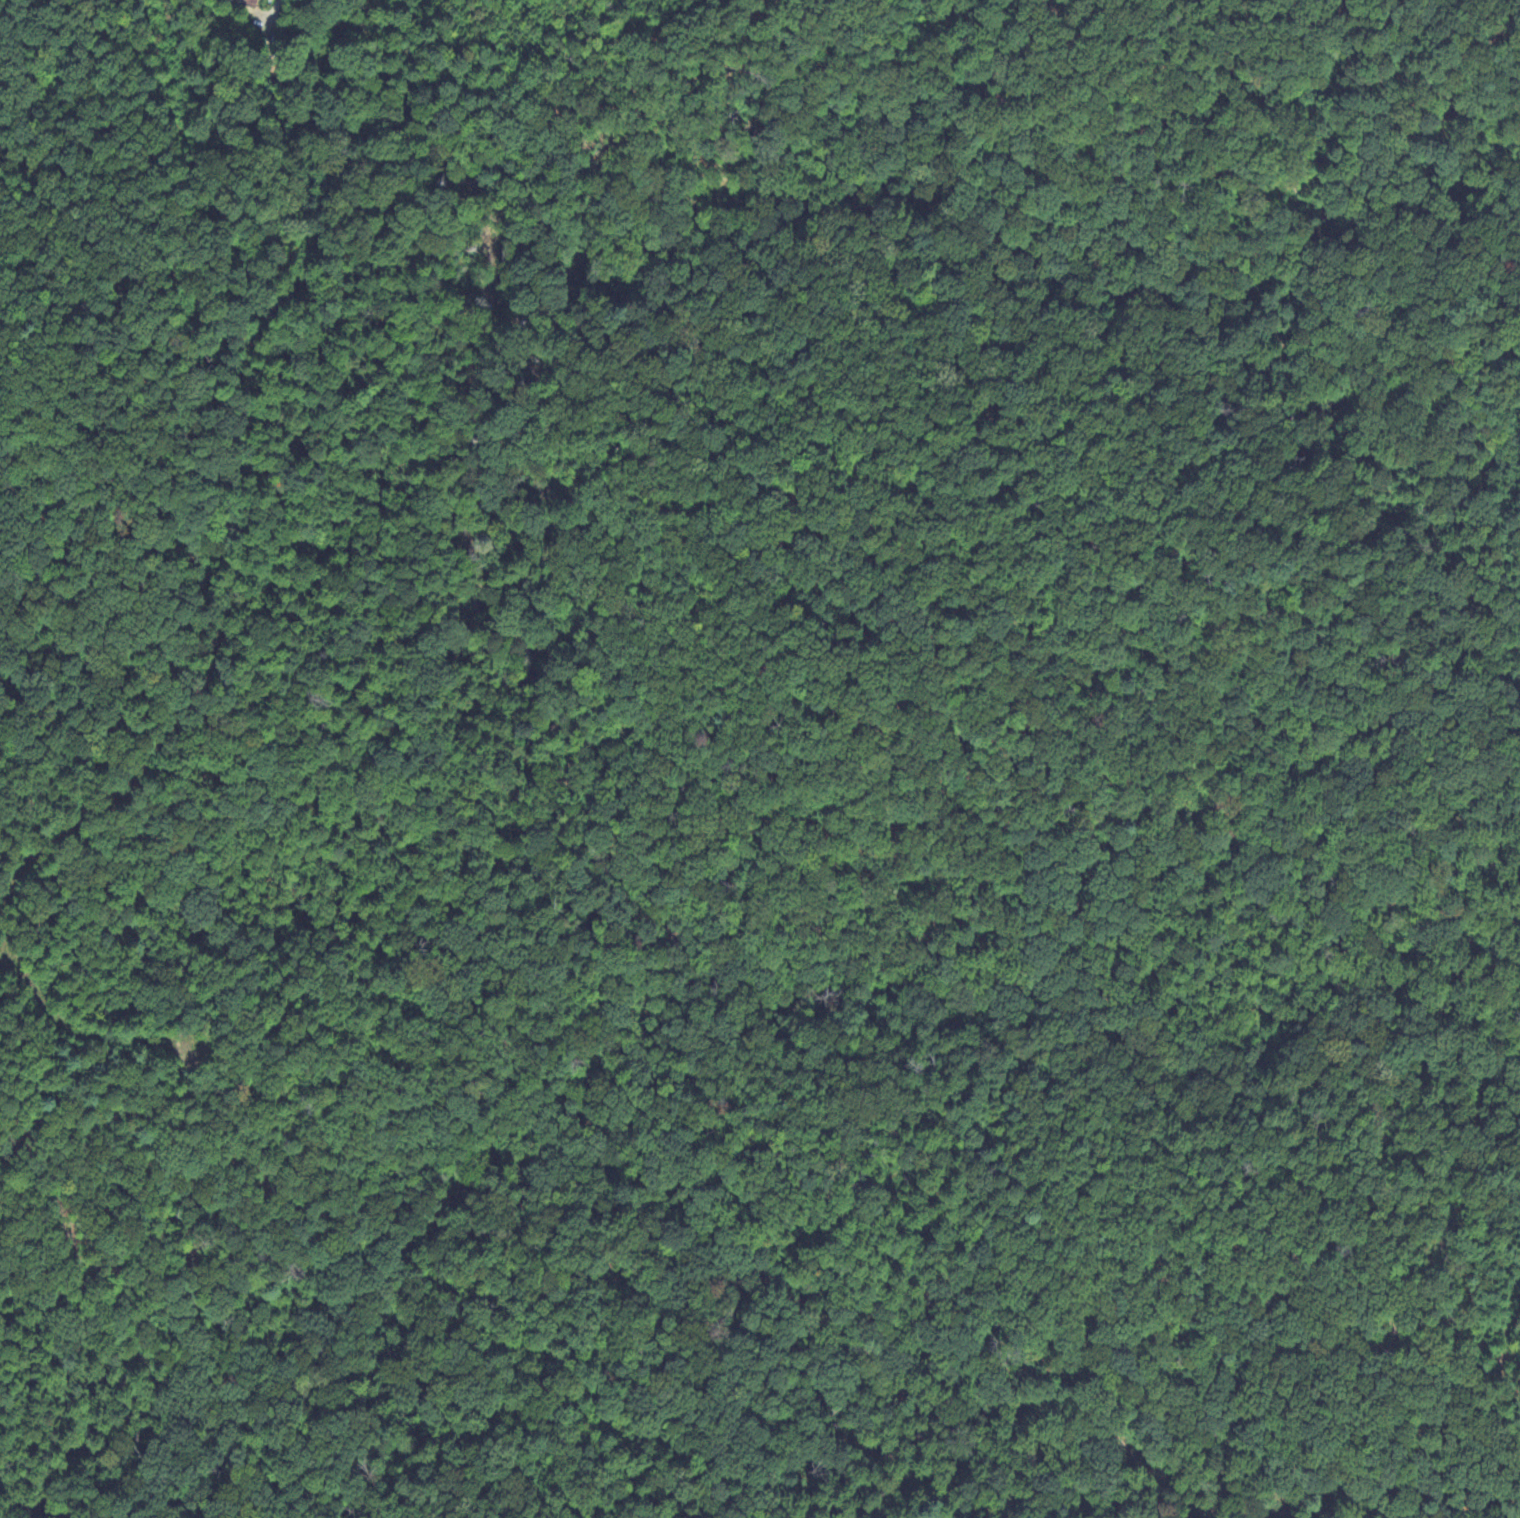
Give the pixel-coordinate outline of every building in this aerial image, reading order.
[(219,4),(258,8),(259,0),(219,0),(219,4)]
